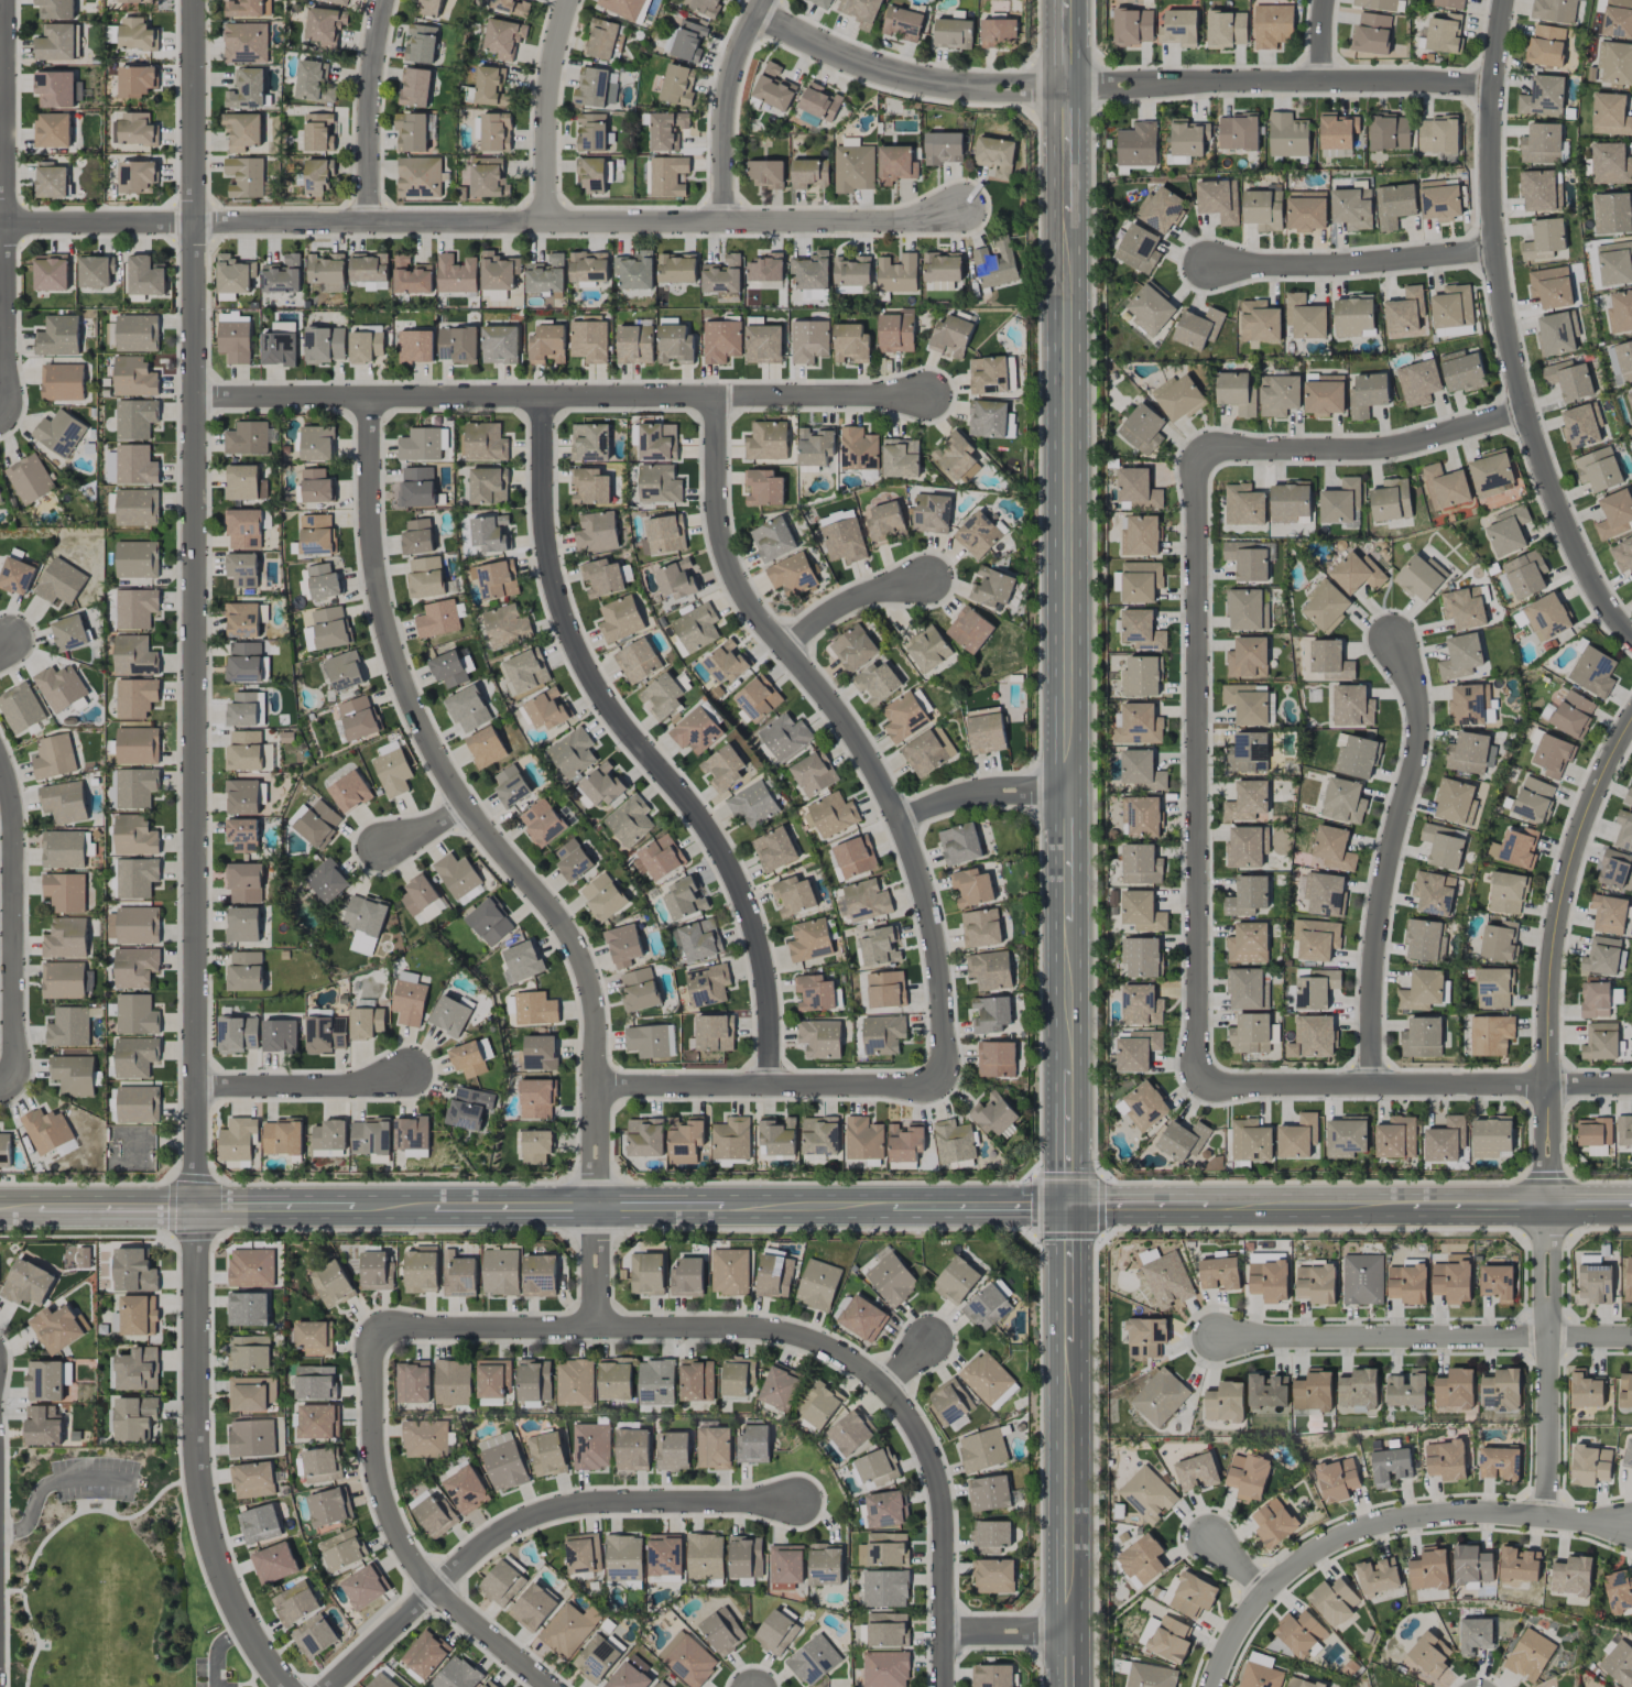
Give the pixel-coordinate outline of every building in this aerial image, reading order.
[(35,6),(39,6),(39,20),(75,19),(74,0),(34,0),(35,6)] [(224,17),(270,16),(270,0),(235,0),(235,1),(224,1),(224,17)] [(442,0),(417,0),(415,13),(439,17),(442,0)] [(530,4),(519,1),(519,0),(492,0),(490,8),(527,18),(530,4)] [(634,23),(645,0),(598,0),(595,5),(634,23)] [(723,0),(692,0),(689,7),(714,20),(723,0)] [(829,9),(833,0),(805,0),(829,9)] [(860,20),(857,28),(869,33),(883,0),(840,0),(836,10),(860,20)] [(1397,0),(1353,0),(1352,7),(1396,11),(1397,0)] [(1466,10),(1467,0),(1432,0),(1431,6),(1466,10)] [(1530,19),(1574,23),(1577,0),(1532,0),(1530,19)] [(1602,35),(1631,38),(1631,0),(1605,0),(1602,35)] [(924,15),(888,5),(881,34),(917,43),(924,15)] [(1254,50),(1276,50),(1276,42),(1293,42),(1293,5),(1253,5),(1254,50)] [(306,40),(320,41),(320,49),(337,50),(338,24),(347,25),(348,10),(308,8),(306,40)] [(1152,9),(1114,10),(1114,46),(1153,45),(1152,9)] [(1158,43),(1180,43),(1180,48),(1197,48),(1196,10),(1164,10),(1164,26),(1158,26),(1158,43)] [(1207,12),(1207,47),(1247,47),(1246,12),(1207,12)] [(1388,55),(1392,16),(1356,12),(1352,51),(1388,55)] [(1424,49),(1458,54),(1463,15),(1446,13),(1445,19),(1429,17),(1424,49)] [(157,49),(156,30),(146,30),(145,17),(119,18),(119,50),(157,49)] [(528,26),(489,18),(482,50),(497,53),(496,59),(512,62),(517,37),(526,39),(528,26)] [(584,55),(611,61),(613,51),(617,52),(623,24),(592,18),(584,55)] [(707,28),(682,19),(670,54),(697,64),(702,49),(700,48),(707,28)] [(972,49),(973,20),(935,19),(934,48),(972,49)] [(981,48),(997,48),(997,43),(1017,43),(1017,19),(981,20),(981,48)] [(35,38),(35,60),(79,59),(78,23),(43,24),(44,37),(35,38)] [(267,23),(224,24),(224,63),(267,63),(267,23)] [(432,64),(438,28),(411,23),(408,45),(406,45),(404,60),(432,64)] [(1562,67),(1566,28),(1531,25),(1527,63),(1562,67)] [(1599,41),(1597,69),(1602,70),(1601,82),(1631,85),(1631,44),(1599,41)] [(797,87),(776,77),(782,67),(768,60),(751,96),(785,113),(797,87)] [(336,85),(327,84),(328,62),(298,61),(296,100),(335,101),(336,85)] [(691,107),(694,93),(691,92),(696,69),(667,63),(659,100),(691,107)] [(155,66),(118,67),(118,98),(148,97),(148,88),(155,88),(155,66)] [(500,105),(502,68),(476,66),(475,104),(500,105)] [(579,89),(574,88),(573,105),(606,107),(608,69),(580,67),(579,89)] [(430,69),(401,68),(400,106),(428,107),(430,69)] [(263,69),(235,69),(236,92),(224,92),(224,108),(264,107),(263,69)] [(73,71),(35,72),(36,108),(74,107),(73,71)] [(1563,117),(1564,76),(1532,75),(1531,95),(1517,95),(1517,115),(1563,117)] [(831,123),(843,99),(809,83),(798,107),(831,123)] [(1593,93),(1592,134),(1631,135),(1631,116),(1625,116),(1625,94),(1593,93)] [(149,113),(122,112),(122,121),(112,121),(112,144),(156,145),(157,125),(148,125),(149,113)] [(1269,156),(1309,157),(1309,120),(1292,120),(1292,112),(1269,112),(1269,156)] [(1359,116),(1337,117),(1337,112),(1320,112),(1321,148),(1353,148),(1352,134),(1359,133),(1359,116)] [(35,147),(70,148),(70,114),(36,113),(35,147)] [(396,151),(427,151),(427,113),(396,114),(396,151)] [(482,152),(511,151),(510,113),(481,113),(482,152)] [(650,150),(677,151),(678,129),(689,129),(689,114),(651,113),(650,150)] [(1218,149),(1258,150),(1258,114),(1231,113),(1231,118),(1219,117),(1218,149)] [(260,114),(221,115),(221,129),(229,129),(229,153),(245,153),(245,146),(261,146),(260,114)] [(333,151),(333,122),(334,122),(334,114),(304,114),(305,151),(333,151)] [(606,114),(579,114),(579,135),(576,135),(576,151),(606,151),(606,114)] [(1371,149),(1409,150),(1410,115),(1371,114),(1371,149)] [(1458,152),(1458,117),(1418,118),(1419,153),(1458,152)] [(1210,124),(1187,123),(1187,119),(1171,118),(1171,156),(1203,157),(1204,140),(1210,141),(1210,124)] [(1117,130),(1117,166),(1156,166),(1156,121),(1134,121),(1134,130),(1117,130)] [(1561,124),(1529,123),(1528,137),(1520,137),(1520,162),(1561,163),(1561,124)] [(963,164),(962,132),(924,133),(925,164),(963,164)] [(1015,142),(977,136),(973,164),(995,168),(993,178),(1009,181),(1015,142)] [(1592,144),(1593,184),(1631,183),(1631,156),(1625,157),(1625,143),(1592,144)] [(834,147),(835,192),(874,191),(873,146),(834,147)] [(911,147),(878,147),(878,186),(894,186),(894,179),(918,179),(918,162),(911,162),(911,147)] [(1321,157),(1352,156),(1351,149),(1321,150),(1321,157)] [(398,157),(397,197),(440,198),(441,158),(398,157)] [(651,197),(686,196),(685,172),(689,172),(689,157),(651,157),(651,197)] [(224,175),(235,174),(235,185),(228,185),(229,198),(263,197),(262,158),(224,159),(224,175)] [(506,158),(471,158),(471,166),(459,166),(458,200),(465,201),(465,189),(469,189),(469,198),(505,199),(506,158)] [(326,195),(326,176),(334,176),(334,159),(305,160),(306,196),(326,195)] [(612,182),(612,159),(576,159),(576,185),(586,185),(586,193),(605,193),(604,183),(612,182)] [(791,190),(807,189),(807,184),(818,184),(818,189),(828,189),(828,159),(791,160),(791,190)] [(68,167),(54,166),(54,162),(37,161),(36,197),(67,198),(68,167)] [(783,161),(749,161),(749,186),(766,186),(766,189),(783,189),(783,161)] [(155,193),(155,162),(119,162),(118,193),(155,193)] [(1522,211),(1562,210),(1561,170),(1521,171),(1522,211)] [(1197,214),(1219,213),(1220,226),(1238,226),(1236,180),(1196,181),(1197,214)] [(1416,215),(1415,184),(1376,186),(1379,232),(1397,231),(1397,216),(1416,215)] [(1134,216),(1165,235),(1186,201),(1160,185),(1153,197),(1148,193),(1134,216)] [(1371,189),(1331,189),(1332,223),(1345,223),(1346,231),(1372,230),(1371,189)] [(1282,191),(1242,191),(1242,224),(1256,224),(1256,232),(1282,232),(1282,191)] [(1326,191),(1287,192),(1287,231),(1326,230),(1326,191)] [(1592,195),(1593,233),(1631,232),(1631,193),(1592,195)] [(1566,250),(1563,218),(1531,221),(1533,242),(1520,243),(1521,261),(1553,258),(1553,251),(1566,250)] [(1150,275),(1159,252),(1154,250),(1160,236),(1129,222),(1113,259),(1150,275)] [(1018,280),(1008,235),(995,238),(999,255),(989,257),(986,247),(971,250),(980,289),(1018,280)] [(1631,261),(1631,242),(1595,246),(1600,285),(1631,282),(1631,272),(1631,261)] [(790,257),(789,274),(796,274),(796,288),(828,289),(829,250),(813,249),(813,258),(790,257)] [(520,275),(521,259),(494,258),(494,251),(482,250),(481,289),(514,290),(514,274),(520,275)] [(608,253),(570,252),(570,281),(608,282),(608,253)] [(917,292),(916,252),(900,253),(900,264),(890,264),(890,257),(877,257),(878,292),(917,292)] [(961,281),(961,252),(923,253),(923,282),(961,281)] [(216,292),(250,293),(250,277),(256,278),(257,261),(230,261),(230,253),(217,253),(216,292)] [(299,253),(284,253),(284,265),(262,265),(262,293),(300,292),(299,253)] [(307,284),(325,283),(325,292),(344,292),(343,253),(328,253),(328,256),(307,256),(307,284)] [(388,254),(350,253),(350,281),(387,281),(388,254)] [(476,257),(463,257),(464,265),(453,265),(453,253),(437,253),(437,293),(476,292),(476,257)] [(526,291),(563,292),(564,253),(548,253),(548,264),(526,264),(526,291)] [(702,292),(740,293),(740,253),(723,253),(723,264),(702,264),(702,292)] [(783,254),(757,253),(757,263),(747,263),(747,281),(782,281),(783,254)] [(394,293),(432,293),(432,266),(409,266),(409,255),(395,254),(394,293)] [(652,254),(614,254),(614,275),(619,275),(619,289),(653,289),(652,254)] [(658,282),(696,283),(696,254),(659,254),(658,282)] [(68,290),(67,255),(33,255),(34,290),(68,290)] [(129,295),(165,296),(166,264),(151,263),(152,256),(130,255),(129,295)] [(115,257),(79,257),(78,287),(110,288),(110,274),(115,274),(115,257)] [(870,257),(833,258),(834,285),(871,285),(870,257)] [(1530,298),(1539,297),(1541,310),(1572,306),(1568,267),(1527,271),(1530,298)] [(1135,317),(1131,320),(1151,339),(1179,309),(1149,281),(1125,307),(1135,317)] [(1473,324),(1469,283),(1443,286),(1444,294),(1430,296),(1433,329),(1473,324)] [(1384,301),(1386,337),(1419,335),(1418,318),(1424,317),(1422,285),(1403,286),(1404,300),(1384,301)] [(836,286),(837,294),(870,293),(869,286),(836,286)] [(819,290),(798,289),(798,301),(819,302),(819,290)] [(1610,293),(1611,308),(1607,308),(1609,333),(1631,331),(1631,291),(1610,293)] [(1326,339),(1326,306),(1305,306),(1305,293),(1286,293),(1286,326),(1292,326),(1292,339),(1326,339)] [(1335,337),(1360,337),(1360,329),(1374,329),(1373,296),(1334,297),(1335,337)] [(1280,342),(1281,308),(1266,308),(1266,300),(1241,300),(1240,341),(1280,342)] [(1213,343),(1226,313),(1208,306),(1204,318),(1184,310),(1172,340),(1201,352),(1206,340),(1213,343)] [(913,309),(886,309),(886,313),(878,313),(878,352),(914,352),(913,309)] [(1537,317),(1540,332),(1536,333),(1541,358),(1576,351),(1573,338),(1579,337),(1574,310),(1537,317)] [(974,323),(947,314),(945,323),(937,321),(927,349),(947,356),(961,361),(974,323)] [(79,354),(79,315),(45,316),(45,332),(35,332),(35,355),(79,354)] [(158,316),(116,315),(115,351),(157,352),(158,316)] [(250,321),(217,322),(217,353),(227,353),(227,364),(250,364),(250,321)] [(741,357),(741,321),(704,321),(703,364),(726,364),(726,356),(741,357)] [(829,322),(791,321),(791,364),(814,364),(814,356),(828,356),(829,322)] [(295,323),(274,322),(274,332),(294,332),(295,323)] [(607,322),(569,322),(569,357),(584,357),(584,364),(606,365),(607,322)] [(834,363),(849,363),(849,364),(869,363),(869,334),(862,334),(862,324),(833,324),(834,363)] [(529,334),(529,365),(545,364),(545,362),(565,361),(564,325),(536,325),(536,334),(529,334)] [(658,364),(668,364),(667,363),(693,362),(693,335),(686,335),(686,325),(657,325),(658,364)] [(781,363),(781,325),(745,326),(746,363),(781,363)] [(518,326),(481,326),(482,364),(518,363),(518,326)] [(652,363),(652,326),(616,327),(617,364),(652,363)] [(345,328),(306,327),(305,362),(344,363),(345,328)] [(438,362),(476,362),(477,328),(438,328),(438,362)] [(433,363),(433,330),(398,331),(399,363),(433,363)] [(383,356),(383,332),(349,332),(349,363),(373,363),(373,356),(383,356)] [(296,333),(262,333),(261,365),(295,366),(296,333)] [(1616,344),(1622,382),(1631,381),(1631,341),(1616,344)] [(1616,386),(1623,384),(1613,347),(1606,349),(1616,386)] [(1486,385),(1478,352),(1464,355),(1463,350),(1439,357),(1449,395),(1486,385)] [(158,396),(158,372),(146,372),(146,356),(114,356),(114,396),(158,396)] [(970,394),(1016,392),(1014,356),(969,358),(970,394)] [(1442,391),(1433,358),(1395,369),(1406,409),(1431,402),(1429,394),(1442,391)] [(1586,363),(1573,366),(1571,361),(1542,368),(1546,385),(1558,382),(1563,402),(1594,395),(1586,363)] [(84,400),(84,364),(41,365),(42,400),(84,400)] [(1174,378),(1151,391),(1169,422),(1204,402),(1189,373),(1175,380),(1174,378)] [(1249,373),(1216,373),(1216,405),(1237,404),(1237,418),(1256,418),(1255,391),(1249,392),(1249,373)] [(1350,421),(1368,420),(1368,406),(1388,405),(1387,373),(1354,374),(1355,389),(1349,389),(1350,421)] [(1344,375),(1305,374),(1304,416),(1330,416),(1330,413),(1343,413),(1344,375)] [(1300,375),(1263,376),(1264,386),(1259,387),(1260,418),(1286,417),(1286,409),(1300,409),(1300,375)] [(115,439),(149,440),(150,423),(158,423),(158,400),(116,400),(115,439)] [(1007,401),(969,401),(969,437),(1006,438),(1007,401)] [(1166,422),(1140,401),(1116,432),(1148,457),(1164,438),(1157,433),(1166,422)] [(1569,450),(1604,442),(1595,403),(1560,411),(1569,450)] [(88,427),(60,408),(50,422),(44,417),(31,436),(66,459),(88,427)] [(224,453),(267,454),(268,442),(275,442),(275,429),(268,429),(268,422),(236,422),(236,431),(225,431),(224,453)] [(508,460),(508,438),(501,438),(500,422),(465,423),(465,433),(461,433),(461,460),(508,460)] [(744,460),(787,460),(786,422),(751,422),(752,437),(744,437),(744,460)] [(676,460),(677,424),(639,423),(638,459),(676,460)] [(572,424),(572,461),(609,461),(608,424),(572,424)] [(301,460),(333,460),(333,426),(301,426),(301,460)] [(878,435),(863,435),(863,427),(841,426),(840,469),(878,470),(878,435)] [(398,460),(441,461),(441,448),(448,448),(448,428),(410,428),(410,438),(398,437),(398,460)] [(834,428),(808,429),(808,428),(798,428),(799,466),(827,465),(827,457),(835,456),(834,428)] [(981,467),(970,455),(975,450),(956,430),(929,456),(960,488),(981,467)] [(918,478),(919,440),(883,439),(883,477),(918,478)] [(117,485),(159,484),(158,461),(150,462),(149,445),(116,445),(117,485)] [(1624,481),(1609,445),(1572,461),(1581,484),(1588,481),(1593,493),(1624,481)] [(1514,482),(1506,450),(1467,460),(1477,499),(1504,492),(1503,485),(1514,482)] [(26,507),(57,488),(35,452),(4,471),(26,507)] [(116,452),(104,452),(105,483),(116,483),(116,452)] [(1463,470),(1442,475),(1439,462),(1421,467),(1432,511),(1471,501),(1463,470)] [(682,480),(674,479),(674,465),(639,464),(638,502),(681,503),(682,480)] [(258,465),(226,466),(226,500),(267,499),(267,480),(258,480),(258,465)] [(433,467),(400,468),(401,507),(434,506),(433,467)] [(507,468),(470,469),(471,504),(507,503),(507,468)] [(600,468),(571,469),(571,485),(577,485),(577,494),(572,494),(572,504),(610,503),(610,476),(600,476),(600,468)] [(1149,468),(1117,468),(1117,501),(1130,501),(1130,508),(1163,508),(1163,489),(1149,489),(1149,468)] [(325,469),(302,469),(303,503),(333,503),(332,479),(326,479),(325,469)] [(783,505),(783,477),(773,477),(773,470),(745,471),(745,491),(744,491),(744,506),(783,505)] [(1319,491),(1319,523),(1359,523),(1359,477),(1341,477),(1341,491),(1319,491)] [(1412,518),(1407,477),(1381,480),(1382,488),(1369,490),(1373,522),(1412,518)] [(1310,482),(1271,483),(1271,523),(1310,522),(1310,482)] [(1265,492),(1251,492),(1251,484),(1225,484),(1225,525),(1265,525),(1265,492)] [(1628,489),(1598,500),(1606,520),(1593,525),(1600,541),(1631,529),(1631,500),(1628,489)] [(159,525),(158,490),(116,490),(117,526),(159,525)] [(950,496),(914,494),(913,532),(949,533),(950,496)] [(906,533),(897,500),(865,509),(874,542),(906,533)] [(1497,558),(1527,546),(1519,526),(1530,522),(1524,504),(1493,516),(1496,522),(1485,527),(1497,558)] [(952,537),(978,561),(1004,534),(978,509),(952,537)] [(261,510),(226,510),(226,549),(260,549),(261,510)] [(818,518),(820,525),(854,517),(852,510),(818,518)] [(618,548),(614,511),(579,514),(581,532),(574,532),(576,552),(618,548)] [(332,515),(299,515),(300,554),(333,553),(332,515)] [(686,550),(682,515),(645,520),(650,555),(686,550)] [(470,518),(472,546),(482,546),(483,553),(506,551),(505,526),(509,525),(508,516),(470,518)] [(749,532),(764,564),(797,548),(782,516),(749,532)] [(1158,516),(1127,516),(1127,529),(1121,529),(1121,556),(1158,555),(1158,516)] [(867,557),(856,517),(820,527),(830,561),(846,556),(847,563),(867,557)] [(402,555),(433,552),(430,519),(406,521),(407,531),(400,532),(402,555)] [(1631,575),(1631,536),(1608,548),(1620,573),(1629,569),(1631,575)] [(159,578),(158,542),(116,542),(117,579),(159,578)] [(1254,542),(1222,542),(1222,561),(1236,561),(1236,582),(1268,581),(1267,548),(1254,548),(1254,542)] [(1388,578),(1365,556),(1361,560),(1351,549),(1327,573),(1350,596),(1365,582),(1375,592),(1388,578)] [(1546,590),(1541,575),(1547,573),(1539,550),(1501,563),(1514,601),(1546,590)] [(818,585),(804,551),(764,568),(773,590),(782,586),(788,598),(818,585)] [(1427,602),(1447,573),(1414,551),(1395,580),(1427,602)] [(257,588),(257,553),(225,554),(226,578),(233,578),(234,588),(257,588)] [(36,568),(7,556),(0,574),(0,588),(24,597),(36,568)] [(32,593),(52,604),(55,597),(70,606),(88,576),(54,556),(32,593)] [(444,596),(442,557),(408,559),(410,598),(444,596)] [(520,593),(512,559),(476,568),(484,602),(520,593)] [(625,591),(619,563),(608,565),(607,559),(579,565),(582,581),(586,580),(590,598),(625,591)] [(697,593),(689,569),(692,568),(689,559),(654,570),(663,598),(673,595),(675,600),(697,593)] [(1121,562),(1120,602),(1154,603),(1155,589),(1162,589),(1163,563),(1121,562)] [(307,567),(311,600),(341,596),(338,572),(331,573),(329,564),(307,567)] [(994,608),(996,602),(1006,606),(1016,578),(980,566),(975,580),(974,580),(968,598),(994,608)] [(1353,604),(1323,577),(1305,597),(1309,601),(1300,611),(1326,634),(1353,604)] [(1440,593),(1444,620),(1454,618),(1455,630),(1486,626),(1480,587),(1440,593)] [(1262,589),(1226,590),(1226,616),(1230,616),(1230,631),(1268,630),(1268,602),(1262,602),(1262,589)] [(150,629),(150,612),(159,612),(159,590),(116,590),(117,629),(150,629)] [(1537,643),(1571,629),(1557,593),(1522,607),(1537,643)] [(645,629),(631,594),(598,607),(604,622),(598,624),(606,645),(645,629)] [(423,603),(425,615),(415,616),(418,638),(460,632),(455,599),(423,603)] [(720,638),(712,624),(719,621),(709,601),(671,621),(689,654),(720,638)] [(258,638),(258,622),(267,622),(267,604),(227,603),(226,637),(258,638)] [(528,615),(519,617),(516,603),(483,611),(492,647),(533,638),(528,615)] [(943,631),(974,655),(995,627),(964,604),(943,631)] [(349,645),(343,607),(300,613),(307,651),(349,645)] [(1153,610),(1122,610),(1121,643),(1134,643),(1133,649),(1166,649),(1166,631),(1153,631),(1153,610)] [(90,643),(78,613),(50,624),(61,654),(90,643)] [(828,646),(850,674),(880,651),(857,622),(828,646)] [(953,654),(932,624),(903,644),(924,675),(953,654)] [(1484,666),(1477,632),(1445,639),(1450,659),(1436,662),(1440,681),(1473,675),(1471,668),(1484,666)] [(115,676),(159,675),(158,651),(148,651),(148,635),(114,636),(115,676)] [(663,667),(645,636),(613,656),(631,686),(663,667)] [(740,649),(729,637),(701,663),(724,688),(751,663),(739,650),(740,649)] [(1267,677),(1267,637),(1235,638),(1235,651),(1226,651),(1227,678),(1267,677)] [(1310,672),(1324,672),(1324,680),(1355,680),(1355,661),(1342,661),(1342,640),(1310,640),(1310,672)] [(261,643),(227,643),(227,682),(262,682),(261,643)] [(1567,678),(1605,700),(1615,681),(1608,677),(1617,662),(1586,644),(1567,678)] [(551,680),(536,647),(502,662),(516,695),(551,680)] [(443,680),(447,689),(469,680),(456,649),(428,661),(437,682),(443,680)] [(366,683),(355,650),(324,660),(334,693),(366,683)] [(1161,657),(1127,657),(1127,670),(1122,670),(1121,695),(1160,696),(1161,657)] [(864,696),(871,707),(902,686),(883,658),(851,681),(863,697),(864,696)] [(56,672),(52,666),(32,677),(54,715),(88,695),(70,664),(56,672)] [(659,721),(687,696),(665,671),(637,697),(659,721)] [(674,678),(683,692),(691,687),(682,673),(674,678)] [(784,701),(762,673),(732,697),(755,724),(784,701)] [(159,679),(116,680),(116,719),(149,719),(149,702),(159,702),(159,679)] [(28,681),(0,694),(0,708),(13,735),(46,720),(28,681)] [(1451,726),(1489,724),(1487,684),(1451,686),(1452,700),(1450,700),(1451,726)] [(444,699),(461,735),(492,721),(476,685),(444,699)] [(1221,685),(1222,705),(1236,705),(1236,726),(1268,725),(1267,691),(1255,692),(1255,685),(1221,685)] [(1366,685),(1333,686),(1333,726),(1374,725),(1374,699),(1366,699),(1366,685)] [(548,729),(569,720),(558,697),(560,696),(557,688),(523,703),(535,730),(546,725),(548,729)] [(1598,706),(1568,689),(1548,723),(1578,740),(1598,706)] [(930,721),(909,690),(880,710),(889,722),(882,727),(895,745),(930,721)] [(227,726),(257,725),(257,692),(234,692),(234,703),(226,703),(227,726)] [(349,742),(381,731),(368,694),(336,705),(349,742)] [(1154,703),(1121,704),(1122,727),(1112,727),(1112,744),(1162,743),(1162,717),(1154,718),(1154,703)] [(667,733),(682,750),(687,745),(698,756),(723,733),(698,705),(667,733)] [(977,710),(978,716),(967,718),(971,755),(1006,750),(1001,707),(977,710)] [(802,719),(794,724),(786,712),(757,730),(777,763),(814,740),(802,719)] [(918,779),(957,755),(938,724),(899,748),(918,779)] [(508,755),(492,725),(464,739),(479,770),(508,755)] [(588,748),(594,743),(581,725),(546,751),(568,781),(597,761),(588,748)] [(158,764),(159,728),(117,728),(116,764),(158,764)] [(1528,750),(1536,752),(1542,731),(1534,729),(1528,750)] [(261,731),(227,731),(228,771),(262,770),(261,731)] [(1489,736),(1458,731),(1456,744),(1448,743),(1444,768),(1484,774),(1485,766),(1492,768),(1496,746),(1488,745),(1489,736)] [(37,739),(40,757),(31,758),(35,780),(77,772),(69,733),(37,739)] [(1267,733),(1234,733),(1234,746),(1226,746),(1227,772),(1267,772),(1267,733)] [(1571,762),(1577,746),(1543,733),(1532,763),(1545,768),(1543,775),(1558,781),(1566,760),(1571,762)] [(1372,781),(1381,742),(1347,735),(1344,748),(1338,747),(1333,772),(1372,781)] [(742,777),(738,771),(745,765),(729,743),(699,765),(711,780),(709,781),(719,795),(742,777)] [(410,791),(405,780),(413,776),(401,747),(371,760),(388,800),(410,791)] [(789,768),(808,799),(840,779),(821,748),(789,768)] [(1153,750),(1121,751),(1121,784),(1135,784),(1135,791),(1167,791),(1167,771),(1153,771),(1153,750)] [(609,806),(626,789),(610,771),(614,768),(606,759),(577,786),(597,806),(603,800),(609,806)] [(532,792),(514,763),(493,776),(499,785),(493,789),(506,808),(532,792)] [(150,809),(151,792),(159,792),(159,770),(117,769),(117,808),(150,809)] [(373,796),(355,770),(326,788),(344,815),(373,796)] [(1558,789),(1525,775),(1509,811),(1542,825),(1558,789)] [(1362,784),(1329,776),(1321,816),(1361,825),(1367,799),(1359,798),(1362,784)] [(1471,826),(1477,802),(1472,801),(1475,786),(1440,778),(1435,803),(1437,803),(1434,817),(1471,826)] [(751,830),(781,811),(760,779),(725,802),(737,821),(743,817),(751,830)] [(38,786),(41,813),(54,811),(55,825),(87,821),(82,781),(38,786)] [(226,814),(258,814),(259,792),(265,792),(265,781),(227,781),(226,814)] [(1267,781),(1236,781),(1236,801),(1222,802),(1223,821),(1255,821),(1255,813),(1268,813),(1267,781)] [(1623,803),(1631,806),(1631,781),(1623,803)] [(861,821),(852,800),(844,804),(838,790),(807,804),(823,839),(861,821)] [(629,849),(654,825),(644,815),(651,809),(635,792),(603,821),(629,849)] [(568,827),(543,797),(516,818),(541,849),(568,827)] [(1122,823),(1129,822),(1129,837),(1160,837),(1159,797),(1121,798),(1122,823)] [(319,850),(344,819),(317,798),(293,829),(319,850)] [(287,821),(292,826),(308,810),(302,805),(287,821)] [(1619,810),(1614,824),(1619,826),(1613,846),(1631,852),(1631,814),(1619,810)] [(115,854),(159,854),(159,831),(147,831),(147,815),(114,815),(115,854)] [(258,819),(226,820),(226,843),(234,843),(234,853),(258,853),(258,819)] [(937,831),(946,867),(983,858),(974,822),(937,831)] [(1457,871),(1465,833),(1423,823),(1419,841),(1431,844),(1427,864),(1457,871)] [(1349,831),(1317,824),(1310,857),(1322,860),(1321,867),(1354,874),(1358,855),(1345,852),(1349,831)] [(750,842),(765,874),(799,858),(784,826),(750,842)] [(1268,827),(1227,827),(1227,869),(1262,868),(1262,855),(1268,855),(1268,827)] [(1531,869),(1539,831),(1523,828),(1522,833),(1505,829),(1502,846),(1492,844),(1489,860),(1531,869)] [(84,868),(84,831),(43,831),(42,868),(84,868)] [(655,882),(687,863),(668,832),(636,852),(655,882)] [(879,868),(867,834),(831,847),(844,881),(879,868)] [(551,854),(570,883),(594,867),(575,838),(551,854)] [(1154,844),(1122,845),(1123,884),(1163,883),(1162,858),(1155,858),(1154,844)] [(1596,883),(1623,889),(1631,856),(1604,849),(1596,883)] [(457,900),(482,882),(464,856),(457,861),(450,851),(431,865),(457,900)] [(326,904),(351,884),(328,857),(304,878),(326,904)] [(159,859),(116,860),(117,899),(151,898),(151,882),(159,882),(159,859)] [(262,902),(262,863),(225,864),(226,889),(231,889),(231,903),(262,902)] [(989,873),(979,875),(977,868),(950,873),(957,908),(994,901),(989,873)] [(1448,918),(1456,878),(1416,870),(1411,896),(1419,897),(1416,912),(1448,918)] [(602,924),(629,902),(604,871),(577,892),(602,924)] [(408,892),(399,898),(412,917),(440,898),(422,872),(403,885),(408,892)] [(1341,918),(1347,877),(1306,872),(1303,898),(1309,899),(1307,914),(1341,918)] [(1488,911),(1523,915),(1527,876),(1492,872),(1488,911)] [(84,874),(42,874),(42,896),(52,896),(52,913),(85,913),(84,874)] [(673,922),(709,908),(705,896),(700,898),(691,876),(668,885),(671,893),(662,896),(673,922)] [(808,879),(799,882),(796,876),(769,886),(776,906),(776,905),(781,919),(817,906),(808,879)] [(1267,876),(1236,876),(1236,897),(1222,897),(1223,916),(1255,916),(1255,909),(1268,908),(1267,876)] [(893,913),(887,890),(879,892),(876,878),(841,886),(844,898),(836,900),(840,917),(850,915),(852,923),(893,913)] [(484,891),(480,885),(457,900),(461,905),(484,891)] [(1167,912),(1154,912),(1153,891),(1121,891),(1122,925),(1134,925),(1134,931),(1167,931),(1167,912)] [(349,950),(372,957),(388,903),(351,892),(342,923),(355,927),(349,950)] [(1623,935),(1627,899),(1592,895),(1590,909),(1595,910),(1593,932),(1623,935)] [(489,948),(516,926),(490,896),(464,918),(489,948)] [(413,918),(419,926),(446,907),(440,898),(413,918)] [(107,938),(116,938),(116,943),(159,945),(160,908),(116,907),(116,914),(108,914),(107,938)] [(259,908),(227,908),(227,942),(259,942),(259,908)] [(965,949),(1002,944),(997,908),(960,913),(965,949)] [(833,954),(824,917),(791,925),(794,940),(786,942),(792,964),(833,954)] [(86,958),(86,918),(51,918),(51,934),(42,934),(42,957),(86,958)] [(687,963),(723,953),(714,918),(678,927),(687,963)] [(1404,958),(1443,963),(1447,937),(1441,936),(1442,923),(1409,919),(1404,958)] [(1330,962),(1331,949),(1339,950),(1341,922),(1294,920),(1293,936),(1299,936),(1298,960),(1330,962)] [(1479,956),(1515,963),(1519,946),(1514,945),(1518,923),(1501,920),(1500,927),(1485,924),(1479,956)] [(1267,962),(1267,922),(1235,923),(1235,937),(1226,937),(1227,962),(1267,962)] [(643,957),(635,923),(604,931),(614,971),(632,967),(630,960),(643,957)] [(902,962),(900,946),(895,947),(893,927),(858,931),(862,967),(902,962)] [(1623,950),(1620,950),(1621,939),(1591,936),(1589,957),(1582,956),(1580,971),(1621,976),(1623,950)] [(545,971),(531,939),(502,951),(515,983),(545,971)] [(1161,978),(1160,939),(1121,939),(1122,965),(1127,965),(1127,978),(1161,978)] [(159,949),(115,948),(115,989),(150,989),(150,972),(159,972),(159,949)] [(966,955),(968,977),(976,977),(977,991),(1012,988),(1009,951),(966,955)] [(262,952),(227,952),(228,991),(262,991),(262,952)] [(85,963),(42,962),(42,998),(84,998),(85,963)] [(685,972),(692,1009),(727,1001),(724,986),(731,985),(726,964),(685,972)] [(660,1004),(650,967),(618,975),(628,1013),(660,1004)] [(1268,1009),(1267,968),(1227,969),(1228,1010),(1268,1009)] [(1511,969),(1477,969),(1477,1009),(1512,1009),(1511,969)] [(870,1009),(907,1006),(903,970),(866,974),(870,1009)] [(1341,970),(1295,970),(1295,1010),(1328,1009),(1328,990),(1341,989),(1341,970)] [(1442,970),(1411,970),(1411,990),(1397,990),(1397,1012),(1429,1012),(1429,1005),(1443,1004),(1442,970)] [(419,974),(399,971),(397,979),(417,983),(419,974)] [(794,976),(794,993),(802,993),(802,1001),(797,1002),(797,1012),(835,1010),(833,981),(823,981),(823,975),(794,976)] [(390,1011),(399,1012),(396,1023),(419,1028),(428,986),(396,980),(390,1011)] [(1609,983),(1580,983),(1581,1018),(1609,1017),(1609,983)] [(1155,985),(1121,985),(1122,1025),(1163,1024),(1162,998),(1155,999),(1155,985)] [(545,991),(514,993),(516,1025),(559,1023),(558,999),(546,1000),(545,991)] [(160,1034),(159,1011),(151,1011),(151,994),(116,995),(117,1034),(160,1034)] [(428,1024),(460,1037),(472,1007),(440,995),(428,1024)] [(1011,1024),(1010,997),(973,999),(974,1018),(972,1018),(973,1034),(1002,1033),(1002,1025),(1011,1024)] [(89,1046),(89,1007),(54,1007),(54,1024),(46,1023),(45,1046),(89,1046)] [(350,1040),(373,1040),(374,1032),(384,1032),(384,1009),(351,1009),(350,1040)] [(1269,1053),(1269,1014),(1237,1013),(1237,1028),(1229,1028),(1229,1053),(1269,1053)] [(696,1015),(695,1050),(733,1051),(734,1016),(696,1015)] [(899,1054),(898,1039),(906,1039),(905,1016),(863,1017),(864,1055),(899,1054)] [(1284,1057),(1333,1057),(1334,1016),(1295,1016),(1294,1044),(1284,1043),(1284,1057)] [(1470,1056),(1506,1056),(1507,1039),(1514,1039),(1515,1017),(1471,1016),(1470,1056)] [(258,1018),(219,1017),(218,1052),(257,1052),(258,1018)] [(346,1049),(345,1017),(306,1018),(307,1054),(333,1053),(333,1049),(346,1049)] [(1401,1057),(1442,1057),(1441,1017),(1409,1018),(1409,1031),(1400,1031),(1401,1057)] [(297,1020),(263,1020),(263,1053),(297,1052),(297,1020)] [(797,1044),(805,1044),(805,1059),(840,1058),(840,1020),(797,1021),(797,1044)] [(1617,1023),(1587,1023),(1587,1045),(1580,1046),(1581,1059),(1618,1059),(1617,1023)] [(625,1027),(626,1051),(638,1050),(639,1058),(674,1057),(673,1025),(625,1027)] [(1149,1051),(1163,1051),(1163,1032),(1129,1032),(1129,1038),(1117,1038),(1117,1072),(1149,1072),(1149,1051)] [(556,1035),(524,1036),(524,1070),(556,1070),(556,1035)] [(159,1037),(115,1038),(116,1078),(149,1078),(149,1062),(160,1062),(159,1037)] [(478,1041),(485,1060),(494,1057),(487,1037),(478,1041)] [(448,1051),(456,1073),(463,1070),(466,1079),(487,1072),(476,1041),(448,1051)] [(1015,1042),(978,1042),(978,1077),(1015,1076),(1015,1042)] [(93,1057),(49,1056),(49,1079),(60,1080),(60,1096),(93,1096),(93,1057)] [(553,1079),(520,1080),(520,1120),(553,1119),(553,1079)] [(1122,1098),(1131,1110),(1125,1114),(1141,1134),(1171,1112),(1148,1080),(1122,1098)] [(117,1087),(117,1123),(160,1123),(159,1086),(117,1087)] [(480,1131),(484,1109),(493,1110),(496,1094),(454,1086),(447,1125),(480,1131)] [(978,1102),(968,1111),(995,1140),(1019,1117),(996,1092),(982,1105),(978,1102)] [(20,1117),(39,1157),(75,1140),(60,1110),(44,1118),(39,1108),(20,1117)] [(1317,1112),(1298,1112),(1298,1126),(1277,1126),(1278,1159),(1310,1158),(1310,1145),(1317,1145),(1317,1112)] [(1424,1161),(1458,1162),(1458,1149),(1465,1149),(1465,1115),(1445,1115),(1445,1129),(1425,1128),(1424,1161)] [(697,1164),(697,1146),(703,1146),(703,1116),(689,1116),(689,1125),(676,1125),(676,1118),(668,1118),(668,1164),(697,1164)] [(711,1124),(712,1160),(750,1159),(749,1116),(727,1116),(727,1123),(711,1124)] [(883,1124),(868,1124),(868,1116),(846,1116),(846,1159),(884,1159),(883,1124)] [(1415,1158),(1416,1117),(1389,1116),(1389,1125),(1376,1125),(1375,1157),(1415,1158)] [(795,1155),(794,1117),(784,1118),(784,1125),(774,1125),(774,1118),(759,1119),(760,1156),(795,1155)] [(801,1154),(838,1154),(838,1118),(802,1117),(801,1154)] [(1366,1152),(1367,1117),(1340,1117),(1340,1120),(1327,1120),(1326,1158),(1353,1159),(1353,1152),(1366,1152)] [(1511,1152),(1512,1118),(1473,1117),(1472,1158),(1498,1158),(1498,1152),(1511,1152)] [(1616,1117),(1617,1146),(1631,1146),(1631,1117),(1616,1117)] [(251,1161),(251,1134),(258,1134),(258,1118),(228,1118),(228,1129),(219,1130),(219,1161),(251,1161)] [(429,1118),(395,1118),(395,1149),(429,1149),(429,1118)] [(663,1156),(663,1119),(627,1120),(628,1157),(663,1156)] [(977,1159),(971,1124),(956,1126),(954,1119),(932,1122),(940,1165),(977,1159)] [(1272,1128),(1258,1127),(1258,1120),(1232,1119),(1231,1161),(1271,1162),(1272,1128)] [(1578,1119),(1577,1145),(1611,1145),(1611,1119),(1578,1119)] [(303,1120),(263,1120),(263,1154),(302,1155),(303,1120)] [(345,1120),(323,1120),(323,1126),(312,1126),(313,1150),(346,1149),(345,1120)] [(390,1155),(391,1121),(352,1120),(351,1154),(390,1155)] [(1155,1147),(1183,1164),(1189,1153),(1196,1157),(1212,1130),(1197,1121),(1190,1132),(1171,1120),(1155,1147)] [(924,1153),(924,1122),(908,1122),(908,1129),(898,1129),(898,1124),(888,1124),(889,1162),(917,1162),(917,1153),(924,1153)] [(553,1131),(523,1131),(522,1164),(546,1165),(546,1153),(552,1153),(553,1131)] [(0,1133),(0,1167),(9,1168),(10,1133),(0,1133)] [(437,1293),(437,1245),(415,1246),(415,1251),(404,1251),(405,1293),(437,1293)] [(920,1285),(886,1245),(873,1256),(878,1262),(864,1274),(892,1308),(920,1285)] [(145,1248),(114,1248),(115,1292),(158,1291),(157,1269),(150,1269),(149,1260),(145,1260),(145,1248)] [(229,1250),(229,1287),(274,1286),(274,1249),(229,1250)] [(519,1294),(518,1249),(482,1250),(483,1295),(519,1294)] [(748,1249),(711,1249),(711,1294),(748,1295),(748,1249)] [(386,1251),(361,1252),(361,1290),(394,1290),(393,1261),(387,1261),(386,1251)] [(1141,1267),(1158,1310),(1195,1295),(1178,1253),(1141,1267)] [(631,1294),(663,1295),(664,1254),(631,1254),(631,1294)] [(1432,1263),(1431,1295),(1446,1295),(1446,1303),(1470,1304),(1470,1254),(1447,1254),(1447,1264),(1432,1263)] [(555,1297),(556,1256),(524,1255),(523,1297),(555,1297)] [(789,1299),(793,1258),(761,1255),(756,1295),(789,1299)] [(930,1285),(954,1307),(982,1277),(958,1255),(930,1285)] [(1343,1255),(1343,1305),(1383,1304),(1382,1255),(1343,1255)] [(1288,1303),(1287,1256),(1249,1257),(1249,1295),(1263,1294),(1263,1303),(1288,1303)] [(18,1305),(22,1299),(40,1308),(56,1275),(16,1257),(0,1292),(0,1297),(18,1305)] [(1201,1290),(1220,1289),(1220,1291),(1239,1290),(1237,1257),(1199,1259),(1201,1290)] [(670,1296),(702,1296),(703,1258),(677,1258),(677,1269),(670,1269),(670,1296)] [(1626,1258),(1624,1302),(1631,1302),(1631,1258),(1626,1258)] [(325,1310),(355,1296),(338,1259),(308,1273),(325,1310)] [(476,1296),(476,1259),(443,1259),(443,1296),(476,1296)] [(795,1302),(829,1311),(841,1268),(807,1259),(795,1302)] [(1296,1266),(1297,1299),(1309,1298),(1309,1305),(1335,1304),(1334,1265),(1296,1266)] [(1611,1305),(1612,1265),(1579,1265),(1579,1299),(1589,1299),(1589,1304),(1611,1305)] [(1388,1266),(1388,1298),(1401,1298),(1401,1305),(1427,1305),(1426,1266),(1388,1266)] [(1512,1304),(1513,1267),(1479,1266),(1479,1295),(1498,1295),(1498,1304),(1512,1304)] [(961,1306),(979,1333),(1012,1310),(994,1283),(961,1306)] [(228,1326),(268,1325),(268,1293),(227,1294),(228,1326)] [(121,1296),(121,1336),(157,1335),(156,1295),(121,1296)] [(874,1343),(888,1313),(852,1295),(837,1325),(874,1343)] [(28,1321),(50,1356),(91,1331),(81,1315),(76,1318),(67,1304),(53,1314),(49,1308),(28,1321)] [(120,1313),(111,1314),(112,1333),(121,1333),(120,1313)] [(1128,1358),(1157,1358),(1157,1344),(1167,1344),(1167,1319),(1128,1319),(1128,1358)] [(332,1357),(332,1322),(295,1321),(295,1345),(304,1345),(304,1356),(332,1357)] [(270,1336),(229,1337),(229,1370),(270,1369),(270,1336)] [(158,1389),(157,1347),(131,1348),(131,1355),(115,1356),(116,1391),(158,1389)] [(1020,1387),(984,1349),(957,1375),(993,1412),(1020,1387)] [(632,1359),(599,1358),(598,1399),(631,1400),(632,1359)] [(755,1378),(755,1359),(723,1358),(722,1396),(747,1396),(747,1378),(755,1378)] [(713,1361),(696,1362),(696,1359),(679,1359),(681,1401),(714,1400),(713,1361)] [(435,1406),(471,1405),(470,1360),(435,1361),(435,1406)] [(511,1360),(477,1360),(477,1398),(504,1398),(504,1389),(511,1389),(511,1360)] [(518,1400),(550,1401),(551,1360),(519,1360),(518,1400)] [(557,1360),(557,1405),(593,1405),(594,1361),(557,1360)] [(673,1406),(675,1361),(639,1360),(638,1405),(673,1406)] [(63,1362),(27,1361),(26,1400),(62,1401),(63,1362)] [(397,1403),(430,1402),(429,1361),(396,1362),(397,1403)] [(773,1362),(757,1400),(788,1413),(804,1375),(773,1362)] [(295,1399),(336,1399),(336,1367),(295,1366),(295,1399)] [(1157,1429),(1191,1393),(1163,1366),(1129,1402),(1157,1429)] [(1386,1406),(1425,1407),(1426,1368),(1410,1368),(1409,1385),(1403,1384),(1403,1376),(1386,1376),(1386,1406)] [(1473,1369),(1448,1368),(1448,1376),(1434,1376),(1433,1407),(1472,1408),(1473,1369)] [(1293,1377),(1292,1410),(1331,1411),(1331,1369),(1307,1369),(1306,1377),(1293,1377)] [(1376,1369),(1351,1369),(1351,1375),(1338,1375),(1338,1407),(1377,1407),(1376,1369)] [(1481,1406),(1495,1406),(1495,1412),(1520,1411),(1519,1369),(1494,1369),(1494,1374),(1480,1375),(1481,1406)] [(1603,1379),(1583,1379),(1583,1369),(1572,1369),(1571,1407),(1603,1407),(1603,1379)] [(1631,1408),(1631,1374),(1620,1373),(1618,1407),(1631,1408)] [(1288,1407),(1288,1376),(1267,1376),(1267,1374),(1248,1374),(1248,1407),(1288,1407)] [(975,1406),(952,1376),(927,1396),(949,1426),(975,1406)] [(230,1412),(267,1411),(267,1403),(276,1402),(276,1377),(229,1378),(230,1412)] [(817,1379),(794,1412),(820,1431),(844,1398),(817,1379)] [(1205,1390),(1205,1421),(1244,1421),(1243,1382),(1218,1382),(1218,1390),(1205,1390)] [(147,1441),(148,1420),(157,1420),(158,1398),(114,1397),(114,1441),(147,1441)] [(55,1405),(25,1406),(26,1446),(62,1445),(61,1415),(55,1415),(55,1405)] [(299,1439),(337,1438),(336,1405),(298,1405),(299,1439)] [(825,1432),(846,1458),(876,1433),(855,1407),(825,1432)] [(275,1456),(274,1420),(229,1421),(230,1457),(275,1456)] [(403,1421),(403,1458),(448,1457),(447,1420),(403,1421)] [(768,1464),(769,1421),(743,1421),(743,1436),(736,1436),(736,1463),(768,1464)] [(610,1423),(572,1424),(573,1470),(610,1469),(610,1423)] [(730,1427),(697,1428),(697,1469),(731,1468),(730,1427)] [(1009,1463),(999,1427),(956,1438),(966,1474),(1009,1463)] [(616,1471),(649,1470),(648,1429),(616,1429),(616,1471)] [(529,1481),(510,1431),(477,1443),(495,1494),(529,1481)] [(526,1438),(534,1478),(567,1472),(559,1431),(526,1438)] [(689,1470),(688,1432),(656,1433),(656,1470),(689,1470)] [(1627,1438),(1622,1466),(1631,1468),(1631,1438),(1627,1438)] [(1426,1476),(1441,1475),(1441,1481),(1465,1481),(1463,1442),(1425,1443),(1426,1476)] [(853,1461),(866,1490),(900,1475),(888,1446),(853,1461)] [(1595,1487),(1595,1479),(1610,1480),(1611,1448),(1572,1446),(1570,1485),(1595,1487)] [(305,1481),(328,1479),(328,1481),(343,1479),(339,1447),(302,1451),(305,1481)] [(1519,1449),(1480,1448),(1479,1478),(1499,1478),(1499,1481),(1518,1482),(1519,1449)] [(1371,1451),(1374,1490),(1392,1489),(1391,1479),(1411,1478),(1409,1449),(1371,1451)] [(1221,1482),(1209,1451),(1172,1465),(1182,1493),(1201,1486),(1202,1489),(1221,1482)] [(1259,1504),(1272,1460),(1247,1453),(1245,1458),(1233,1454),(1224,1485),(1238,1489),(1235,1497),(1259,1504)] [(1315,1466),(1325,1505),(1350,1499),(1348,1491),(1360,1488),(1353,1457),(1315,1466)] [(275,1495),(272,1462),(231,1465),(234,1499),(275,1495)] [(1116,1492),(1149,1526),(1167,1509),(1168,1510),(1179,1499),(1145,1464),(1116,1492)] [(459,1516),(489,1503),(474,1466),(443,1478),(459,1516)] [(1007,1475),(966,1481),(971,1513),(1012,1507),(1007,1475)] [(306,1496),(313,1528),(353,1519),(346,1487),(306,1496)] [(868,1528),(907,1524),(903,1490),(864,1494),(868,1528)] [(445,1499),(438,1504),(433,1496),(413,1509),(432,1540),(460,1522),(445,1499)] [(1269,1551),(1300,1527),(1276,1496),(1250,1517),(1259,1528),(1255,1532),(1269,1551)] [(281,1537),(274,1504),(237,1512),(244,1545),(281,1537)] [(1011,1522),(973,1521),(972,1553),(1000,1554),(1000,1545),(1010,1545),(1011,1522)] [(318,1543),(331,1573),(368,1557),(355,1527),(318,1543)] [(1165,1568),(1157,1557),(1163,1552),(1149,1532),(1114,1558),(1129,1578),(1135,1574),(1142,1585),(1165,1568)] [(599,1533),(566,1535),(568,1573),(601,1572),(599,1533)] [(908,1534),(867,1533),(867,1544),(858,1544),(857,1565),(908,1566),(908,1534)] [(682,1575),(681,1534),(648,1535),(649,1576),(682,1575)] [(723,1578),(723,1534),(686,1535),(687,1579),(723,1578)] [(642,1580),(641,1535),(605,1536),(606,1581),(642,1580)] [(728,1577),(761,1578),(762,1537),(729,1537),(728,1577)] [(298,1574),(289,1542),(250,1554),(260,1585),(298,1574)] [(842,1585),(841,1543),(809,1544),(810,1585),(842,1585)] [(803,1583),(803,1546),(770,1545),(769,1590),(795,1590),(795,1583),(803,1583)] [(1493,1583),(1492,1553),(1478,1554),(1478,1545),(1454,1545),(1454,1583),(1493,1583)] [(1408,1558),(1410,1590),(1448,1588),(1446,1547),(1421,1549),(1421,1557),(1408,1558)] [(1539,1550),(1501,1549),(1500,1579),(1538,1581),(1539,1550)] [(529,1573),(505,1554),(478,1589),(502,1608),(529,1573)] [(1553,1561),(1550,1592),(1588,1597),(1592,1558),(1568,1555),(1567,1562),(1553,1561)] [(1355,1565),(1362,1597),(1401,1588),(1394,1557),(1373,1562),(1372,1561),(1355,1565)] [(1014,1592),(1014,1560),(973,1560),(974,1593),(1014,1592)] [(390,1591),(372,1563),(339,1584),(357,1612),(390,1591)] [(908,1607),(907,1570),(863,1571),(863,1607),(908,1607)] [(1628,1578),(1626,1571),(1604,1575),(1610,1613),(1631,1609),(1631,1578),(1628,1578)] [(1219,1586),(1182,1572),(1169,1608),(1196,1619),(1201,1608),(1210,1612),(1219,1586)] [(1333,1630),(1353,1613),(1350,1609),(1360,1601),(1340,1577),(1328,1586),(1324,1581),(1305,1597),(1333,1630)] [(270,1597),(284,1627),(320,1610),(306,1580),(270,1597)] [(507,1613),(532,1634),(559,1602),(534,1581),(507,1613)] [(538,1638),(567,1660),(603,1614),(590,1604),(582,1614),(565,1601),(538,1638)] [(722,1658),(748,1638),(723,1606),(697,1626),(722,1658)] [(752,1639),(779,1658),(801,1627),(774,1608),(752,1639)] [(1328,1632),(1304,1610),(1295,1619),(1288,1613),(1271,1632),(1302,1661),(1328,1632)] [(308,1662),(339,1640),(320,1612),(289,1634),(308,1662)] [(908,1646),(908,1613),(867,1614),(867,1646),(908,1646)] [(1146,1650),(1181,1665),(1191,1643),(1183,1640),(1189,1626),(1161,1614),(1146,1650)] [(1492,1619),(1460,1620),(1460,1658),(1473,1657),(1472,1647),(1493,1646),(1492,1619)] [(1533,1684),(1556,1645),(1526,1627),(1502,1666),(1533,1684)] [(453,1649),(439,1637),(437,1640),(425,1629),(400,1658),(425,1681),(453,1649)] [(719,1664),(681,1629),(656,1656),(690,1686),(698,1686),(719,1664)] [(1443,1663),(1452,1652),(1427,1630),(1405,1654),(1435,1680),(1447,1666),(1443,1663)] [(610,1635),(606,1640),(596,1632),(571,1665),(597,1685),(626,1648),(610,1635)] [(843,1660),(820,1632),(785,1661),(807,1686),(810,1686),(843,1660)] [(1620,1639),(1597,1666),(1622,1686),(1631,1686),(1631,1649),(1620,1639)] [(1270,1668),(1273,1658),(1248,1651),(1238,1686),(1279,1686),(1283,1672),(1270,1668)] [(908,1652),(864,1652),(863,1686),(908,1686),(908,1652)] [(456,1653),(427,1686),(475,1686),(483,1677),(456,1653)] [(644,1673),(649,1667),(632,1653),(604,1686),(646,1686),(652,1680),(644,1673)] [(1130,1661),(1125,1686),(1175,1686),(1178,1671),(1130,1661)] [(972,1665),(971,1686),(1013,1686),(1014,1666),(972,1665)] [(376,1672),(366,1686),(399,1686),(376,1672)] [(1290,1675),(1286,1686),(1326,1686),(1290,1675)]
